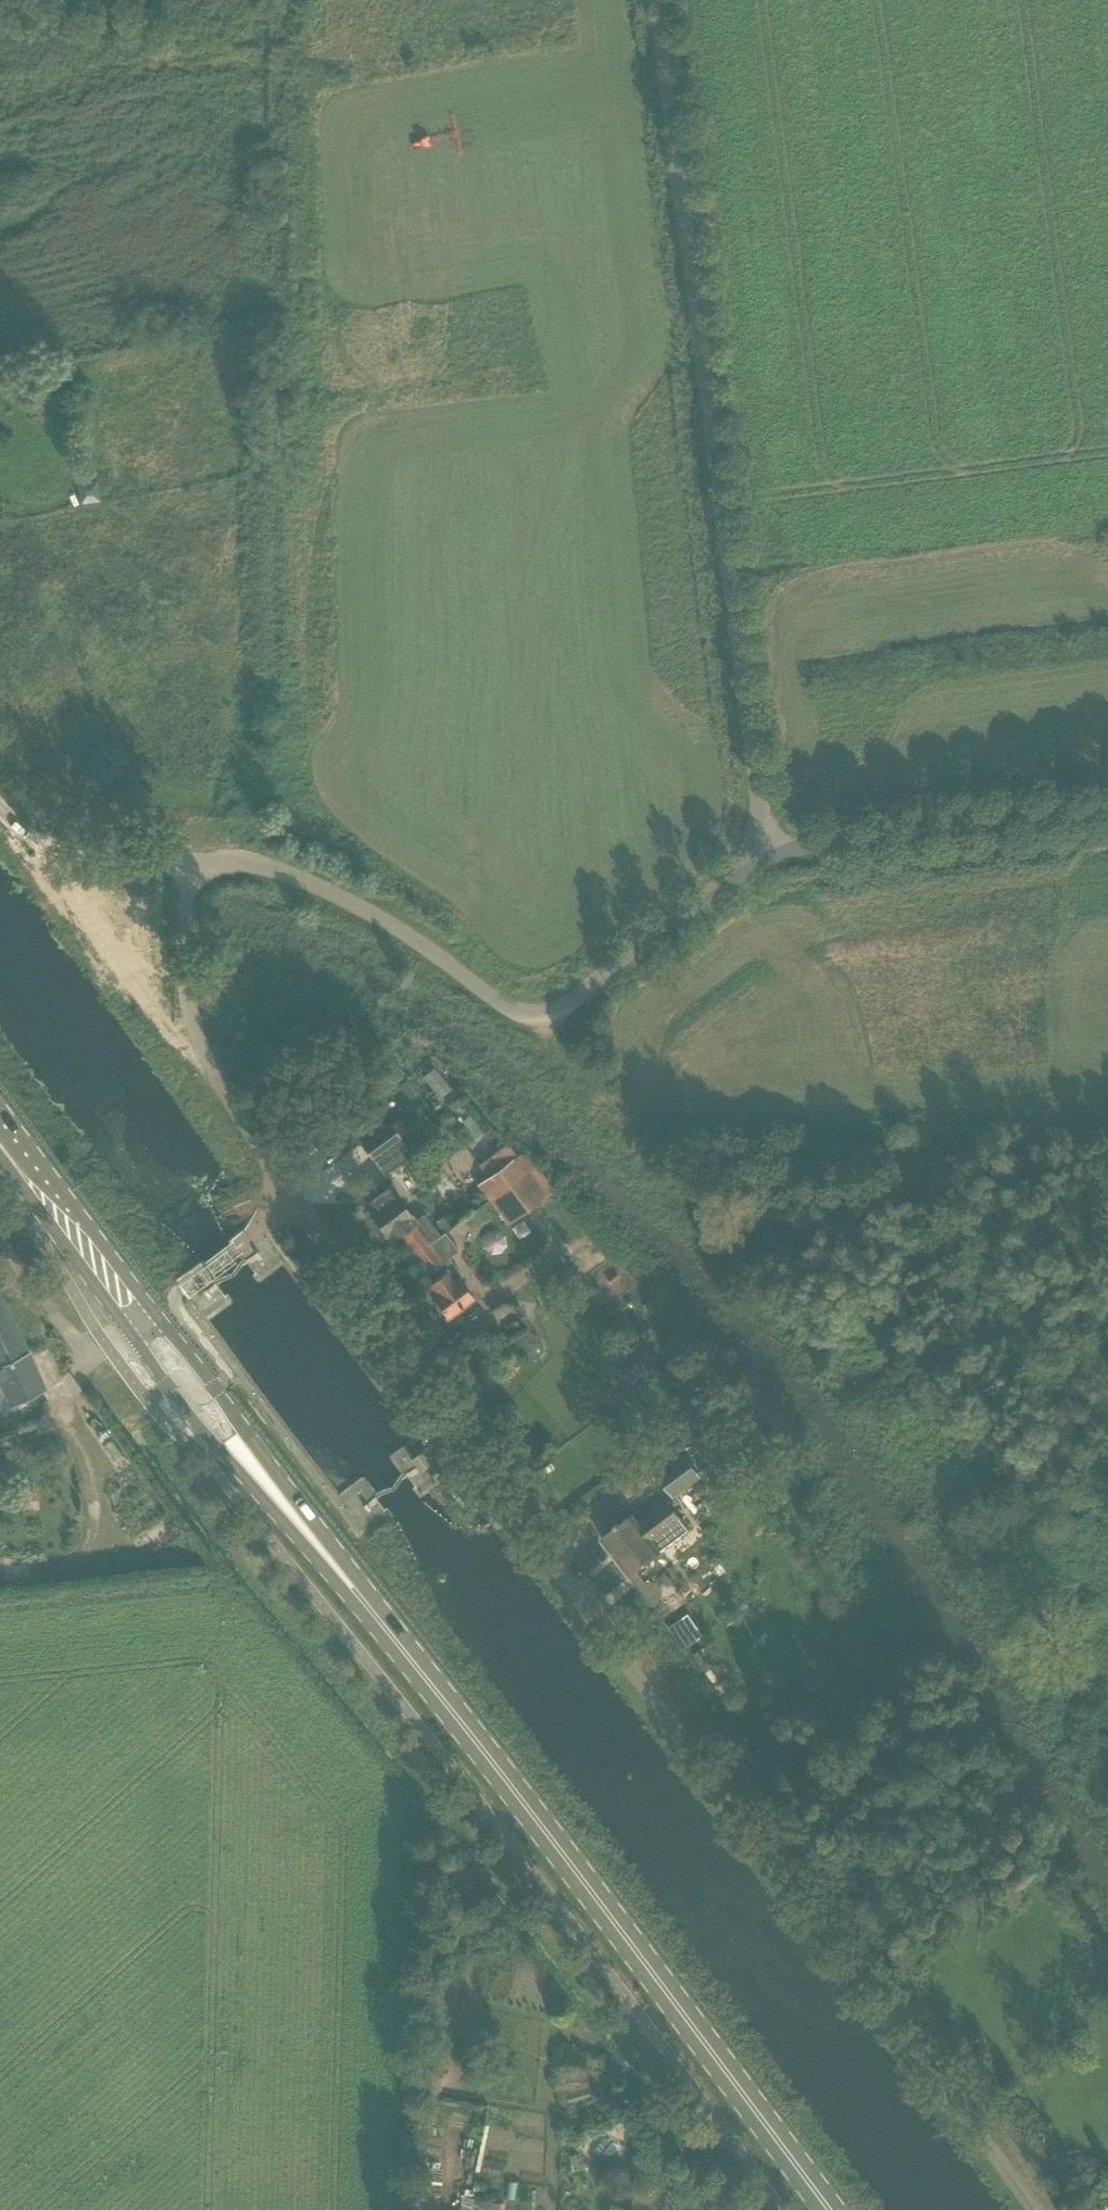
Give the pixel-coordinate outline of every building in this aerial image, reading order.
[(398,1086),(409,1100),(419,1092),(408,1078),(398,1086)] [(360,1145),(371,1160),(401,1137),(390,1122),(360,1145)] [(487,1200),(521,1174),(513,1163),(479,1189),(487,1200)] [(523,1175),(521,1174),(487,1200),(507,1225),(541,1199),(523,1175)] [(400,1237),(414,1255),(437,1237),(436,1236),(429,1228),(419,1236),(413,1227),(416,1224),(396,1197),(394,1199),(387,1189),(365,1205),(373,1216),(369,1218),(384,1238),(386,1236),(391,1243),(400,1237)] [(446,1320),(472,1301),(458,1281),(461,1279),(448,1261),(457,1254),(448,1241),(467,1226),(462,1219),(442,1234),(441,1233),(436,1236),(437,1237),(414,1255),(428,1275),(430,1274),(435,1281),(426,1287),(435,1298),(431,1301),(446,1320)] [(25,1401),(44,1392),(0,1296),(0,1411),(25,1401)] [(526,1330),(498,1346),(504,1356),(514,1350),(528,1360),(537,1358),(542,1349),(541,1341),(526,1330)] [(655,1474),(673,1498),(701,1477),(683,1452),(655,1474)] [(419,1473),(430,1465),(422,1453),(411,1462),(419,1473)] [(479,1492),(463,1470),(453,1478),(469,1500),(479,1492)] [(628,1576),(688,1531),(665,1502),(637,1523),(632,1516),(618,1527),(616,1525),(613,1527),(615,1529),(600,1540),(628,1576)] [(659,1601),(645,1583),(638,1589),(651,1606),(659,1601)] [(481,2117),(482,2103),(451,2099),(450,2114),(481,2117)] [(503,2198),(461,2196),(461,2209),(503,2209),(503,2198)]
